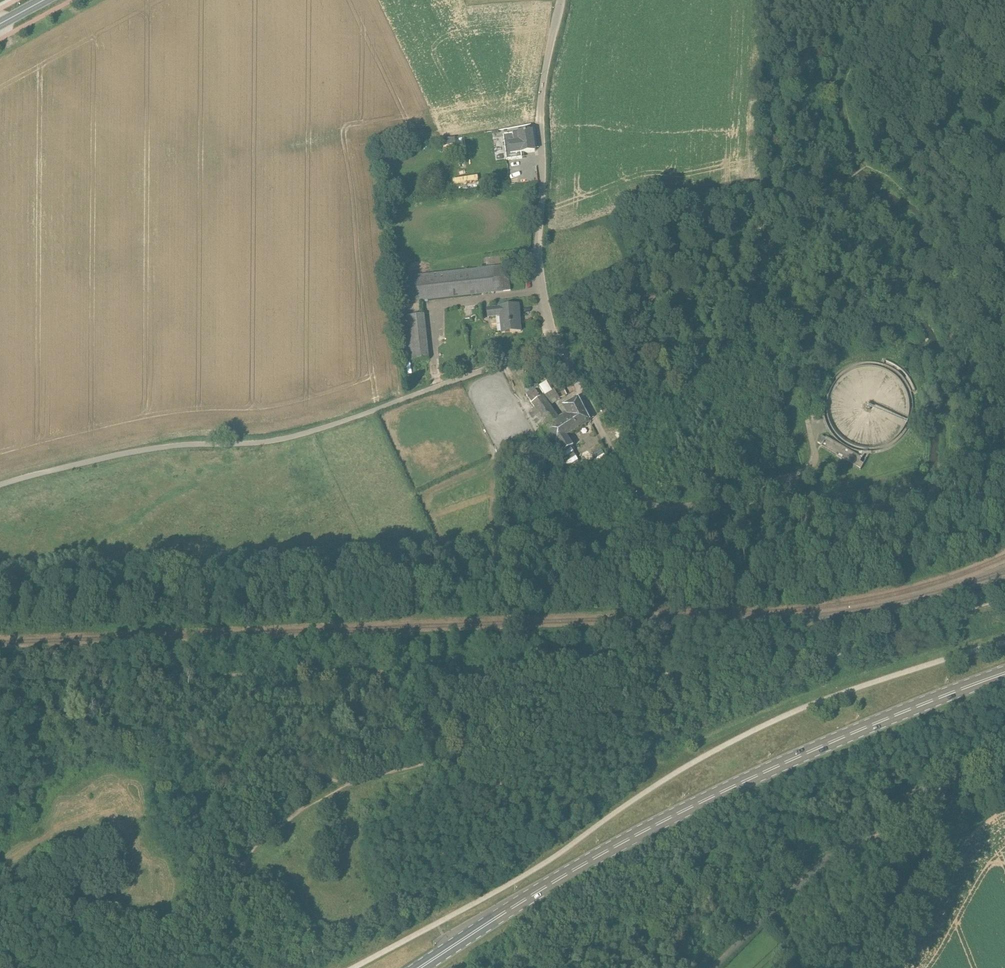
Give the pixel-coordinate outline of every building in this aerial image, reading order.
[(532,132),(503,136),(506,161),(518,159),(518,157),(522,156),(522,154),(535,152),(532,132)] [(442,139),(443,146),(456,144),(455,138),(442,139)] [(411,301),(501,291),(510,290),(510,291),(511,291),(508,266),(507,266),(408,278),(411,301)] [(519,317),(518,306),(499,307),(499,308),(487,309),(488,318),(501,317),(502,333),(521,331),(520,331),(518,317),(519,317)] [(429,359),(428,349),(424,315),(403,317),(407,361),(429,359)] [(555,457),(564,471),(570,481),(576,477),(570,467),(579,462),(573,451),(575,450),(567,437),(590,422),(578,399),(564,406),(568,414),(559,421),(547,400),(557,395),(554,390),(544,396),(539,387),(528,393),(526,394),(531,404),(535,410),(529,414),(543,433),(547,430),(562,453),(555,457)] [(618,413),(626,409),(621,398),(613,402),(618,413)] [(861,470),(864,465),(861,463),(862,460),(826,439),(821,436),(818,443),(822,446),(821,447),(861,470)] [(601,449),(594,453),(597,458),(604,454),(601,449)]
